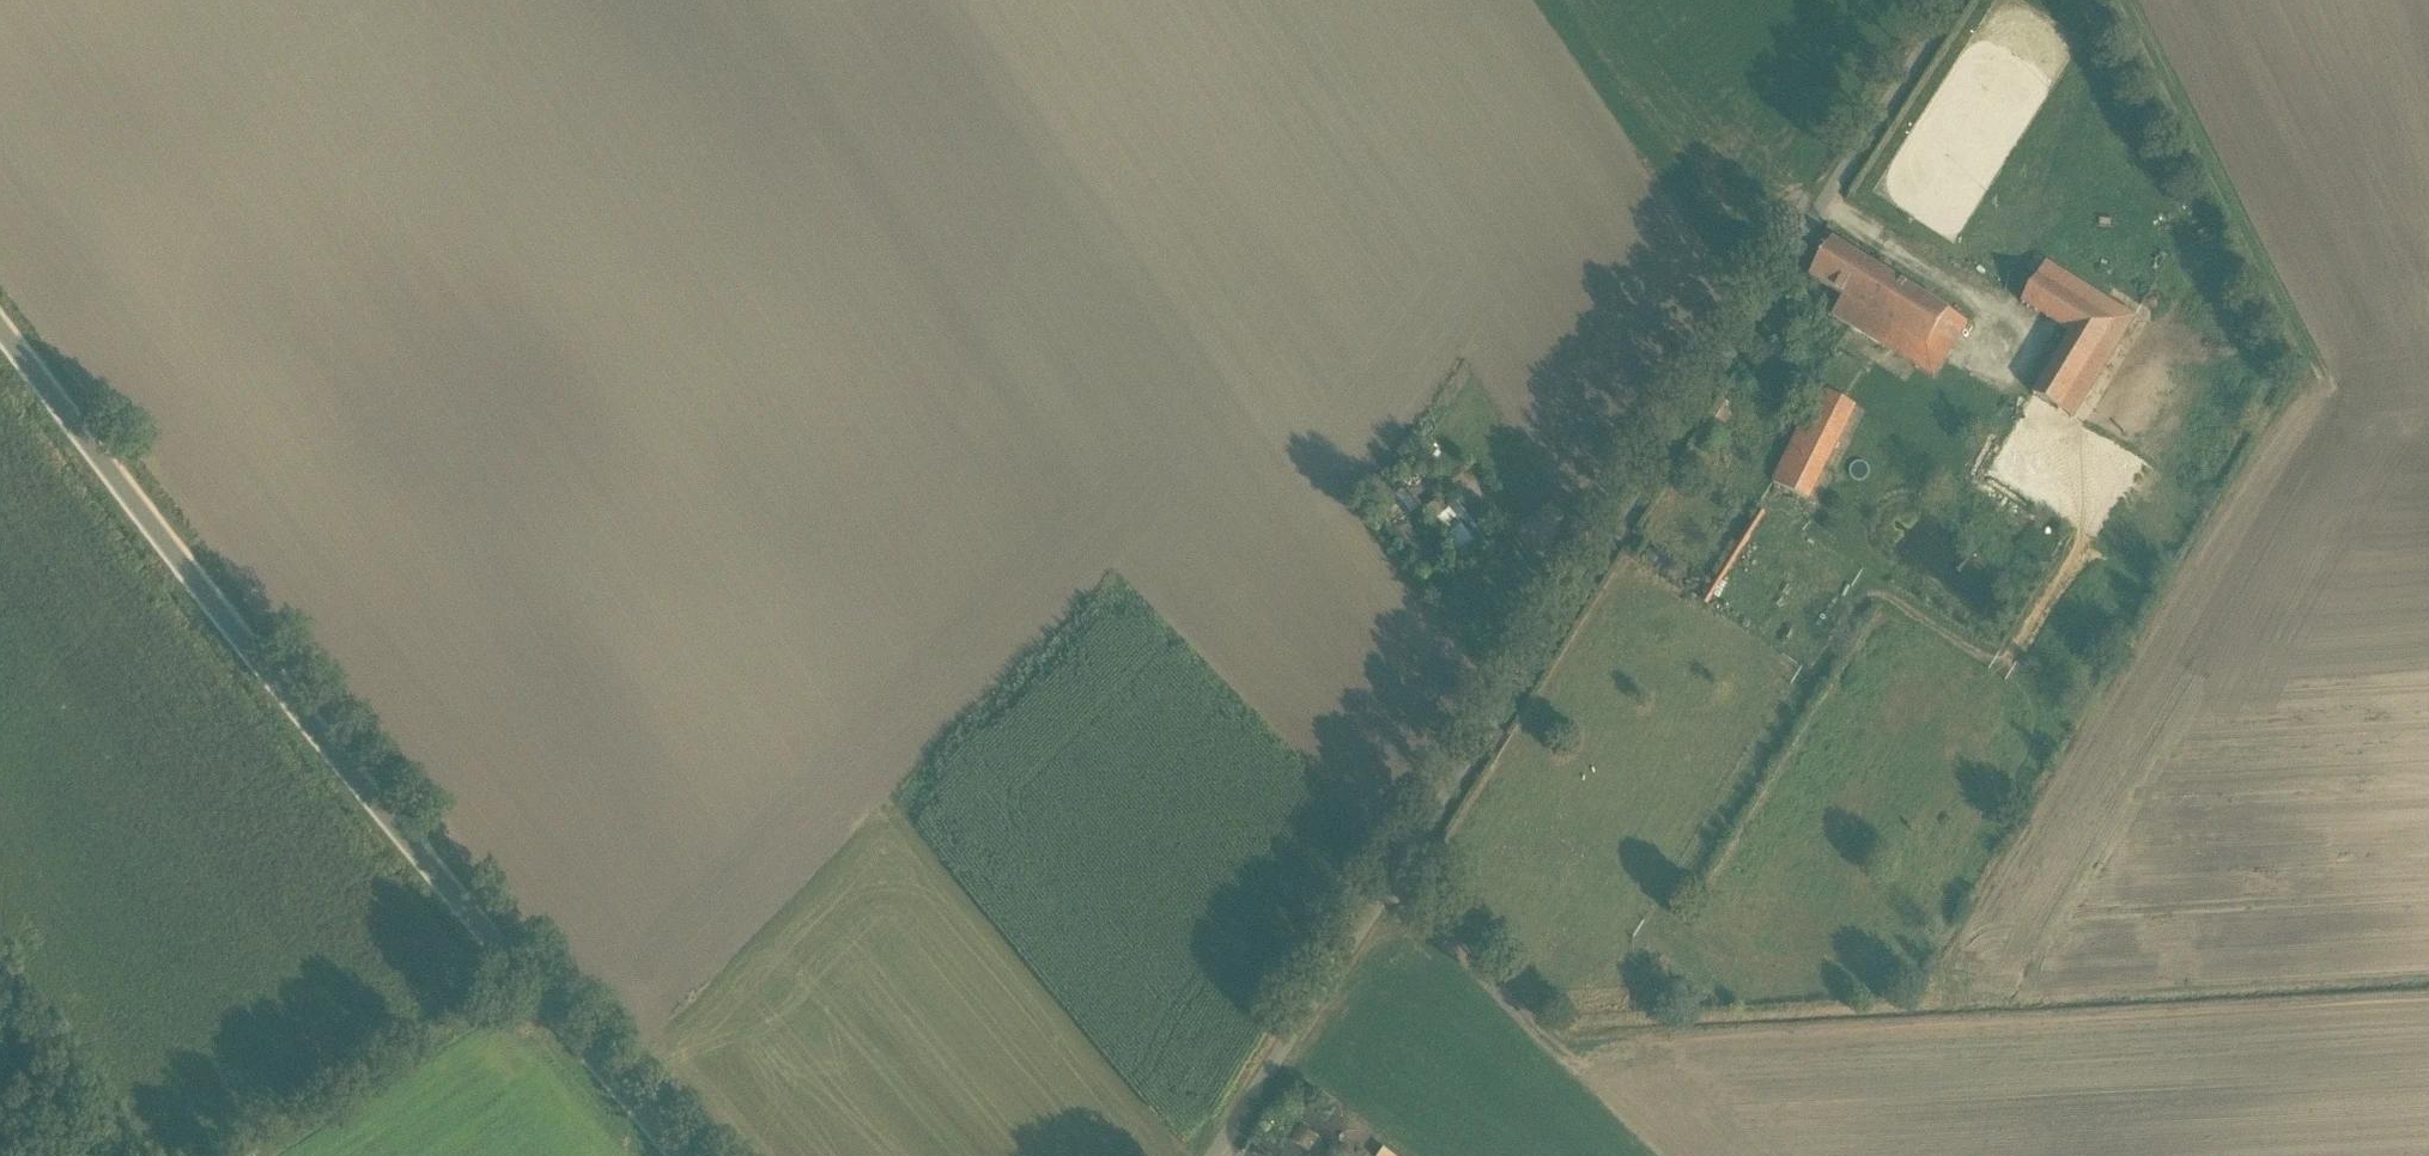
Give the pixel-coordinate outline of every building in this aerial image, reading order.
[(1833,241),(1810,277),(1844,298),(1833,315),(1887,349),(1896,335),(1928,356),(1943,329),(1958,338),(1967,323),(1949,313),(1950,312),(1833,241)] [(2040,383),(2081,407),(2138,315),(2046,260),(2023,303),(2070,332),(2040,383)] [(1771,480),(1811,499),(1844,432),(1804,413),(1802,416),(1771,480)] [(1464,561),(1493,540),(1465,499),(1435,520),(1464,561)] [(1389,1147),(1382,1155),(1401,1155),(1389,1147)]
